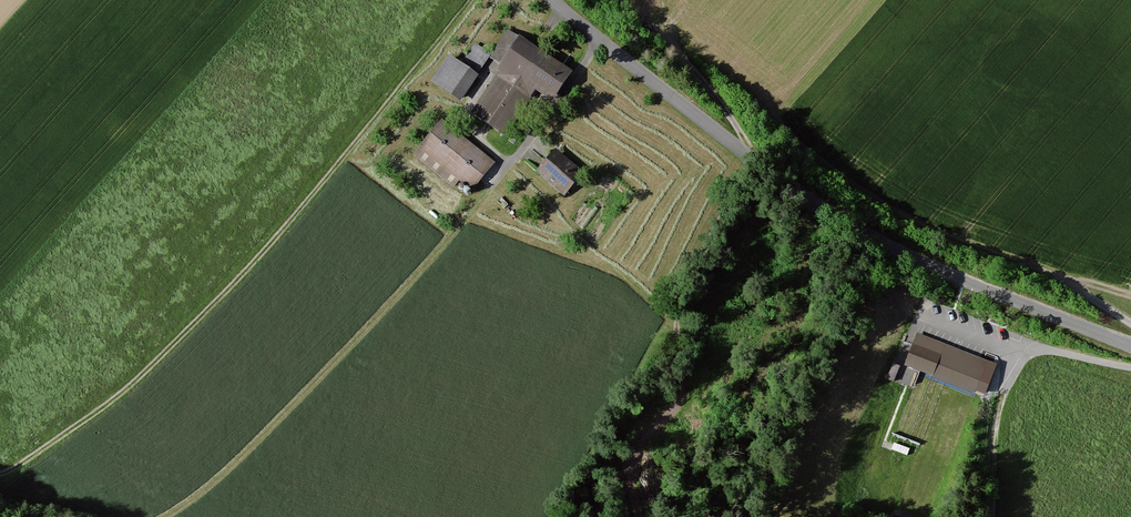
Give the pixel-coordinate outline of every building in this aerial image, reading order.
[(570,68),(510,27),(491,56),(502,63),(471,111),(504,133),(536,85),(552,95),(570,68)] [(432,78),(459,97),(491,52),(476,41),(462,60),(451,52),(432,78)] [(414,148),(467,190),(493,158),(440,116),(414,148)] [(536,167),(564,192),(584,170),(556,145),(536,167)] [(973,390),(985,360),(918,332),(906,362),(973,390)] [(910,449),(895,443),(892,450),(908,455),(910,449)]
